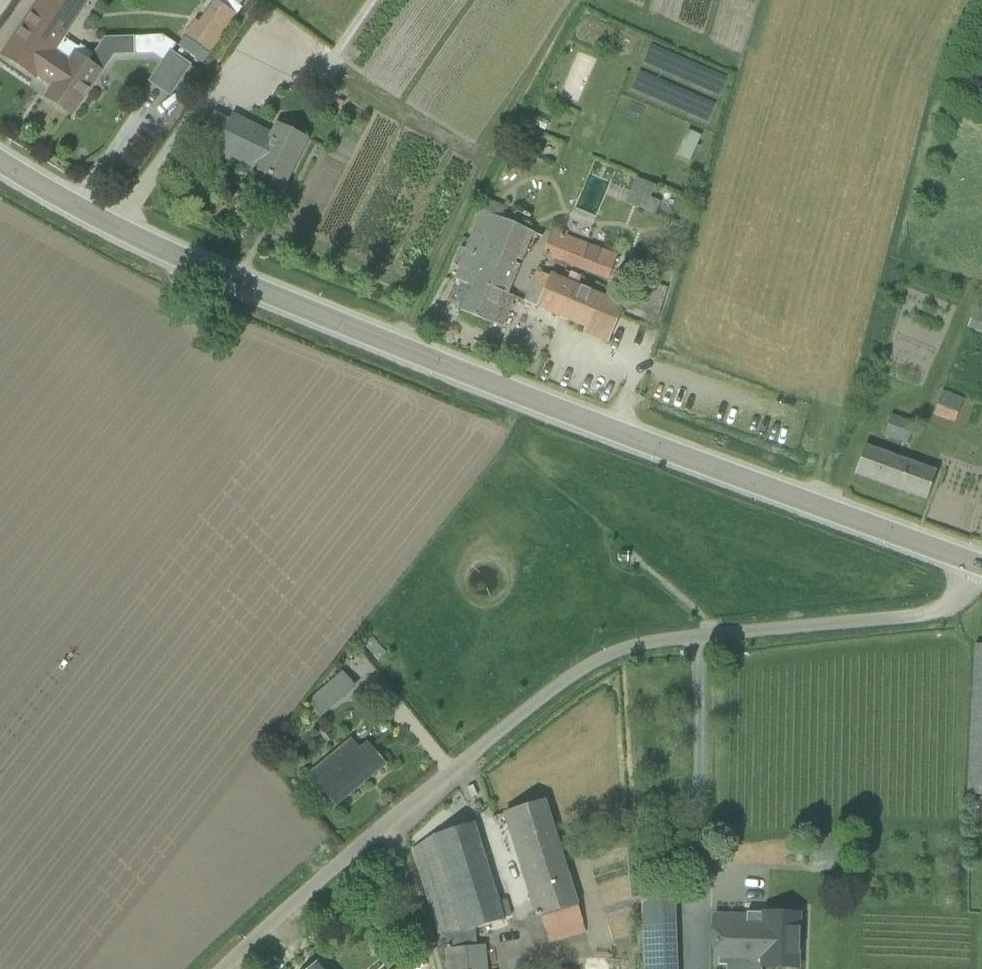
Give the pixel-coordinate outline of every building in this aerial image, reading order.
[(1,55),(36,79),(38,76),(53,86),(45,98),(71,116),(101,71),(98,69),(102,62),(92,56),(88,63),(75,53),(79,48),(64,38),(89,0),(38,0),(1,55)] [(199,22),(195,19),(184,35),(188,38),(210,54),(238,16),(216,0),(215,0),(199,22)] [(154,37),(101,35),(101,55),(137,56),(137,44),(154,45),(154,37)] [(169,51),(148,83),(170,98),(192,66),(169,51)] [(341,111),(344,103),(338,100),(334,108),(341,111)] [(232,115),(215,149),(256,169),(256,170),(284,184),(306,139),(278,125),(273,136),(232,115)] [(701,136),(688,131),(683,141),(696,147),(701,136)] [(655,214),(660,202),(651,198),(656,185),(635,176),(624,202),(655,214)] [(492,198),(486,207),(499,216),(505,207),(492,198)] [(471,287),(461,312),(490,324),(529,231),(483,212),(467,250),(463,248),(455,267),(460,270),(456,280),(471,287)] [(552,257),(568,263),(576,241),(561,235),(552,257)] [(617,257),(576,241),(568,263),(608,279),(617,257)] [(570,272),(567,280),(567,281),(578,285),(582,277),(570,272)] [(591,314),(616,324),(624,306),(578,285),(567,281),(551,273),(543,292),(534,288),(531,295),(540,299),(536,307),(585,328),(591,314)] [(981,335),(981,304),(977,302),(966,329),(981,335)] [(964,400),(943,391),(933,416),(954,424),(964,400)] [(884,435),(907,444),(915,424),(891,416),(884,435)] [(865,446),(854,474),(926,500),(936,472),(865,446)] [(629,564),(630,552),(622,552),(617,556),(617,560),(621,563),(629,564)] [(975,645),(967,795),(981,796),(981,645),(975,645)] [(322,715),(354,687),(343,674),(310,702),(322,715)] [(371,776),(384,765),(367,744),(359,751),(351,741),(310,774),(336,805),(365,782),(363,780),(370,775),(371,776)] [(584,926),(545,801),(508,813),(523,861),(519,863),(536,918),(541,917),(547,938),(584,926)] [(474,824),(476,824),(476,822),(474,823),(435,835),(414,849),(441,940),(446,938),(449,968),(487,968),(485,946),(477,946),(475,929),(504,920),(503,919),(511,916),(506,900),(498,903),(474,824)] [(642,900),(643,940),(643,941),(677,940),(676,898),(642,900)] [(799,914),(763,913),(763,918),(755,918),(755,916),(747,916),(747,920),(720,919),(719,966),(745,966),(745,968),(761,968),(762,967),(798,968),(799,914)] [(319,961),(309,968),(326,968),(319,961)]
